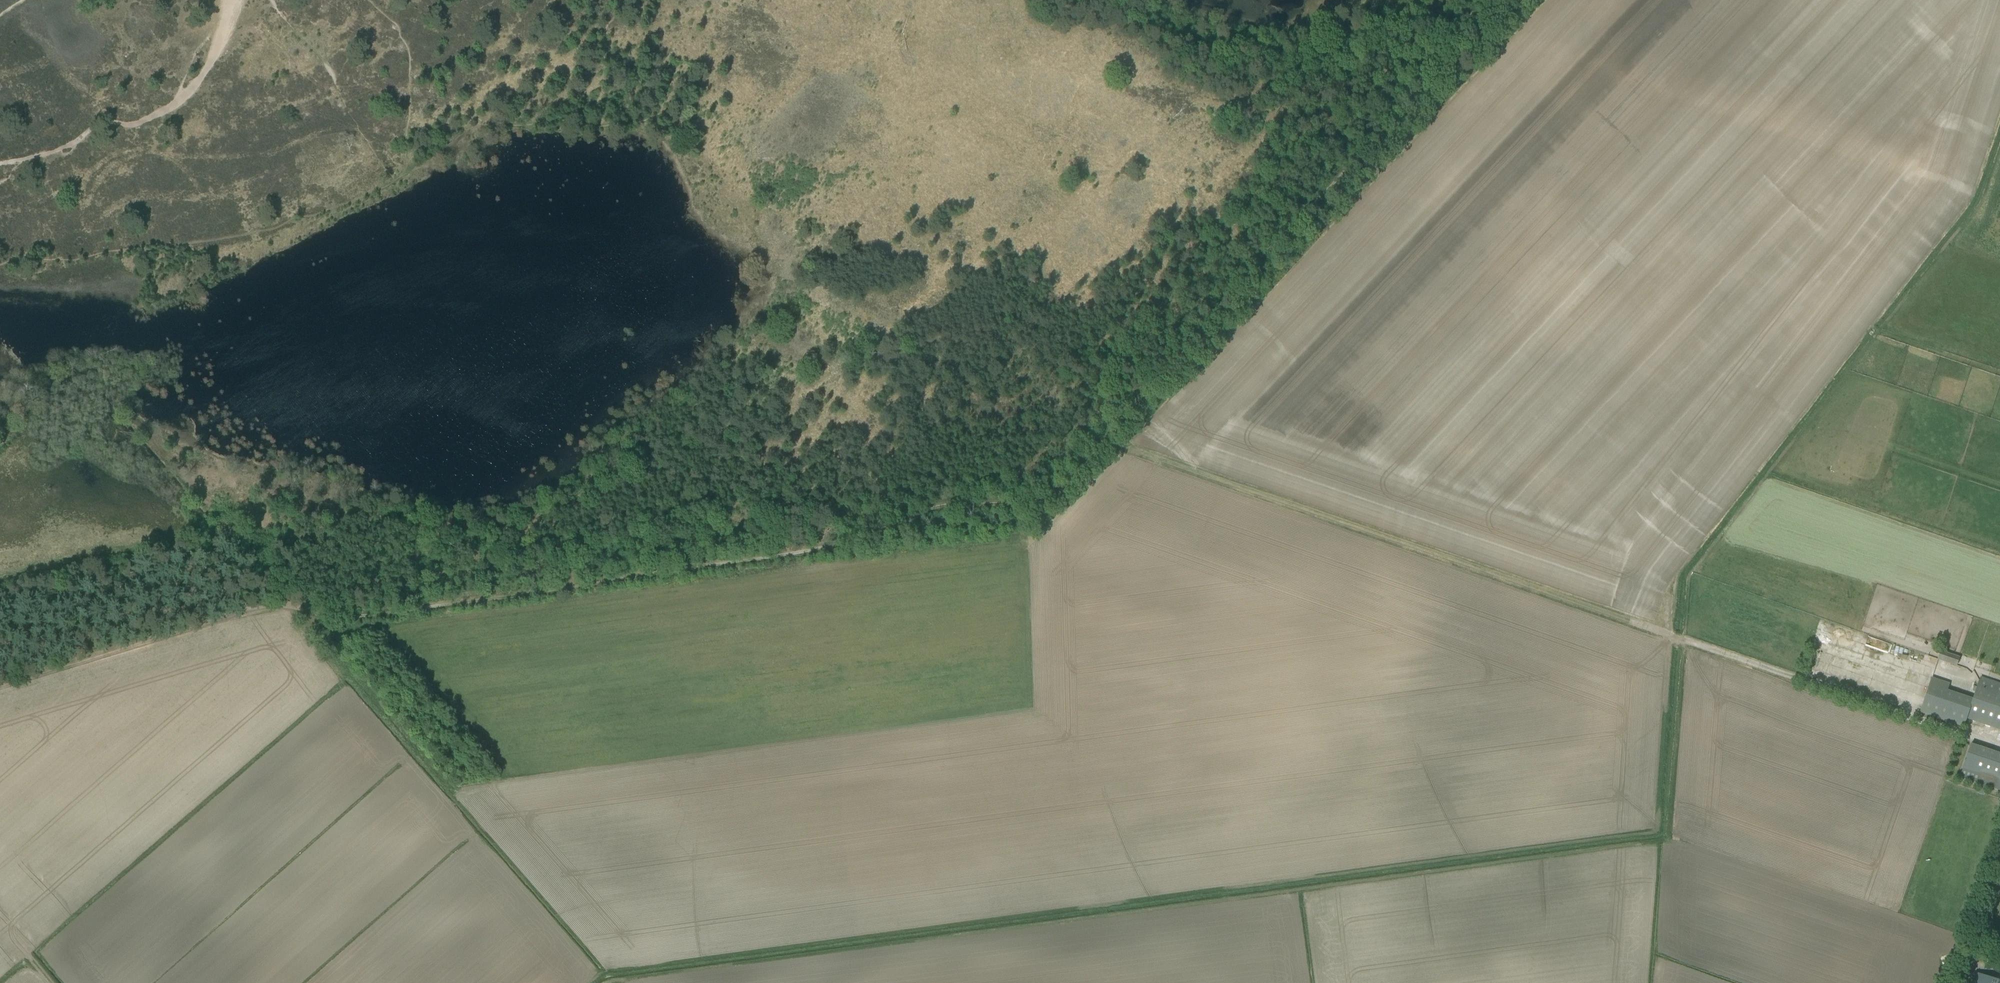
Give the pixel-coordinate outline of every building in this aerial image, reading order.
[(1941,651),(1938,659),(1956,665),(1959,657),(1941,651)] [(1979,680),(1973,699),(1929,684),(1920,712),(1964,727),(1966,718),(1999,730),(1999,687),(1979,680)] [(1971,744),(1963,768),(1980,774),(1978,783),(1999,790),(1999,754),(1971,744)] [(1972,982),(1999,982),(1999,981),(1976,973),(1972,982)]
